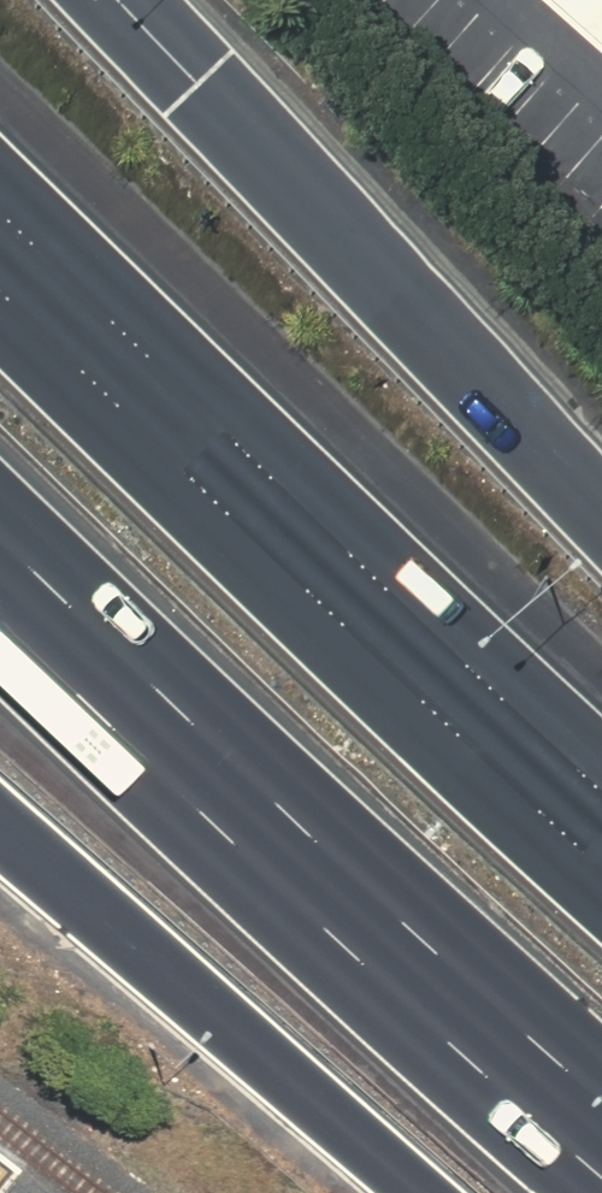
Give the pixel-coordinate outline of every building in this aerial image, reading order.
[(601,75),(601,0),(520,0),(601,75)]
